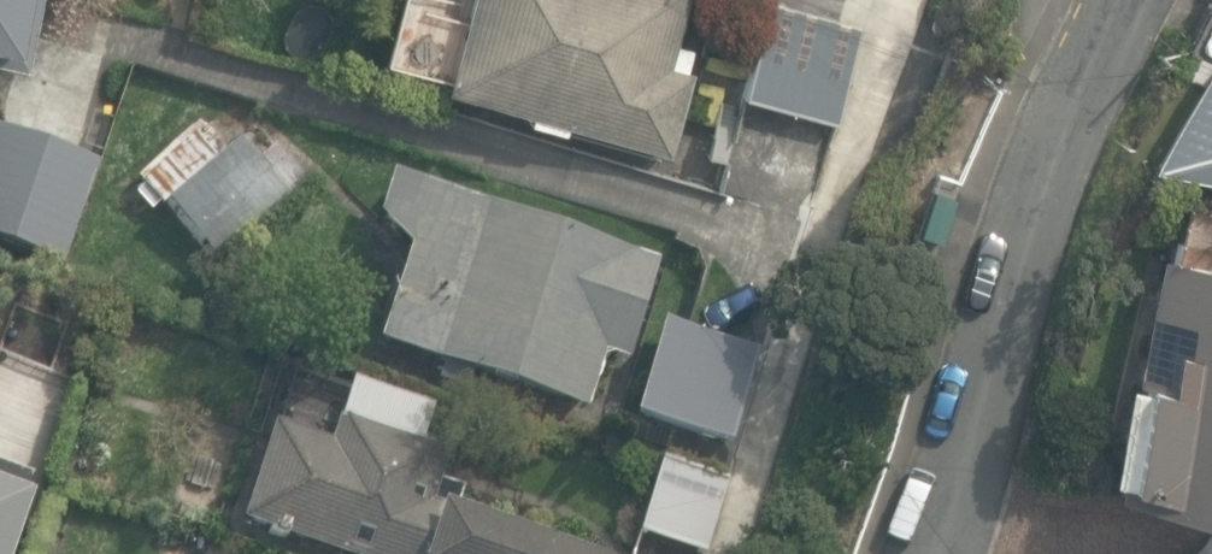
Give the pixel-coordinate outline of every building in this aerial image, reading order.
[(22,61),(35,0),(0,0),(0,57),(22,61)] [(668,153),(691,74),(686,72),(693,47),(676,42),(689,0),(469,0),(444,85),(529,110),(526,120),(563,131),(566,123),(668,153)] [(744,96),(840,123),(866,28),(770,2),(744,96)] [(1211,182),(1211,53),(1147,163),(1211,182)] [(167,201),(219,265),(315,188),(278,143),(260,158),(242,136),(227,148),(207,123),(135,181),(157,209),(167,201)] [(68,262),(101,162),(0,128),(0,240),(68,262)] [(375,346),(586,413),(607,350),(629,357),(660,261),(391,175),(378,215),(407,248),(375,346)] [(1163,257),(1135,376),(1124,374),(1101,474),(1124,479),(1121,493),(1211,514),(1211,269),(1163,257)] [(636,415),(728,442),(755,352),(663,324),(636,415)] [(457,511),(465,486),(441,478),(450,449),(424,441),(435,406),(352,380),(349,389),(291,371),(242,526),(331,553),(594,553),(457,511)] [(640,532),(707,553),(729,481),(663,460),(640,532)] [(36,490),(0,477),(0,553),(14,553),(36,490)]
